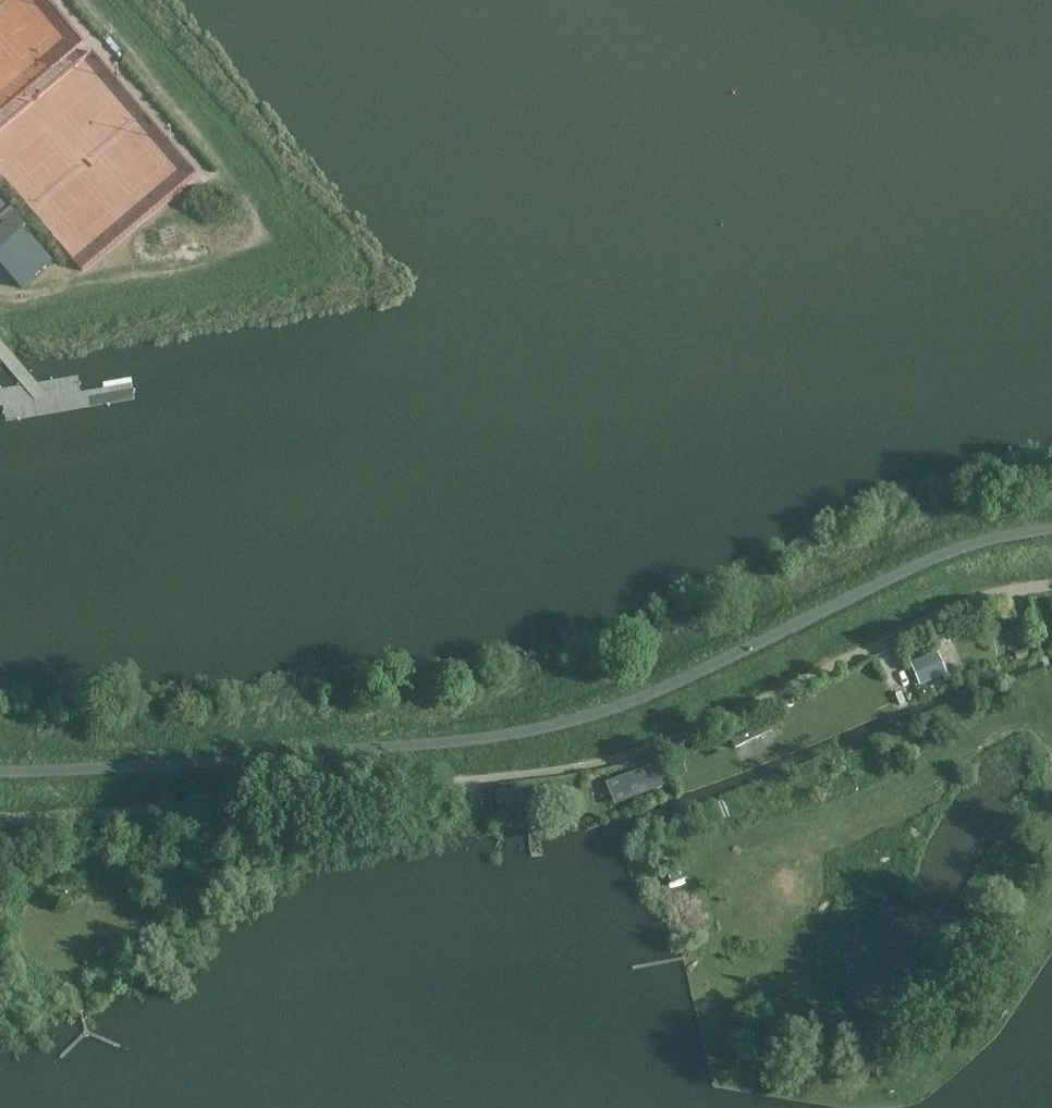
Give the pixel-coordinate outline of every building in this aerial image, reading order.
[(0,201),(0,267),(21,292),(52,265),(26,231),(28,228),(11,209),(7,210),(0,201)] [(1025,651),(1014,654),(1016,662),(1027,659),(1025,651)] [(942,676),(934,656),(913,664),(922,685),(942,676)] [(767,721),(729,739),(734,750),(772,732),(767,721)] [(661,761),(607,782),(616,806),(670,785),(661,761)]
